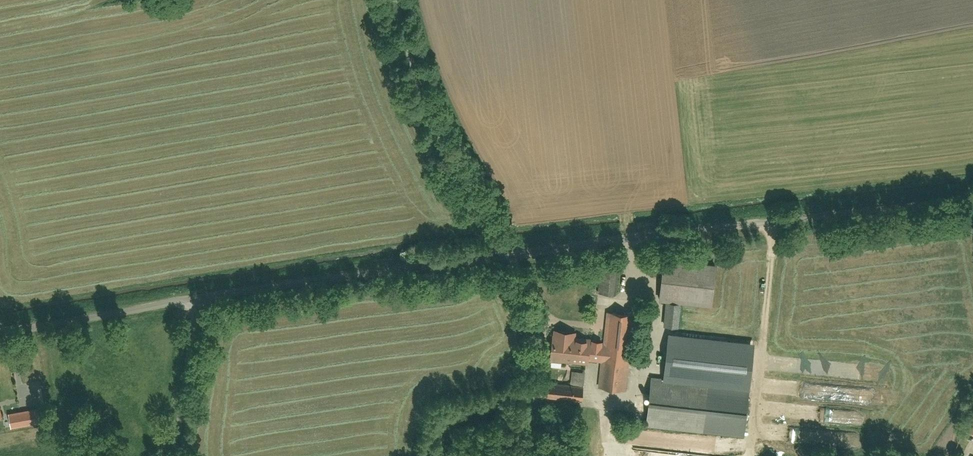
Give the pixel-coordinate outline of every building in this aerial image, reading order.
[(667,261),(663,299),(714,304),(718,267),(667,261)] [(603,263),(599,298),(617,300),(620,265),(603,263)] [(659,366),(677,368),(684,308),(666,306),(659,366)] [(607,315),(606,344),(579,342),(579,333),(555,331),(553,365),(577,366),(577,364),(604,366),(603,387),(629,389),(633,316),(607,315)] [(586,375),(573,374),(572,381),(585,382),(586,375)] [(655,379),(649,426),(745,437),(750,390),(655,379)] [(544,381),(542,403),(583,406),(585,384),(544,381)] [(0,386),(0,419),(9,417),(1,386),(0,386)] [(14,415),(16,428),(42,424),(40,410),(14,415)]
